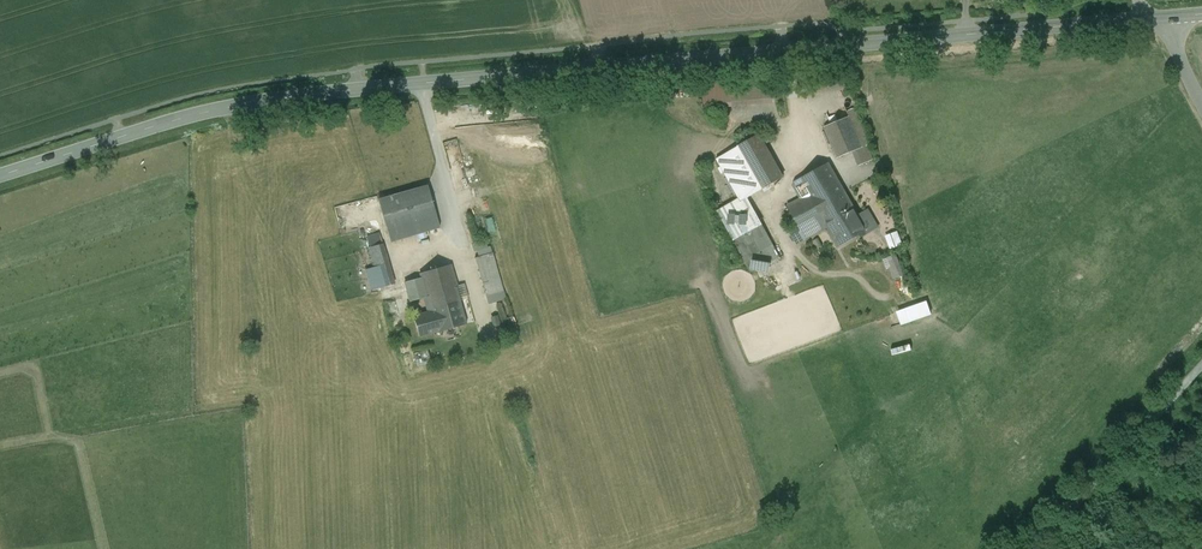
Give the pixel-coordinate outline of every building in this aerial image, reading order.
[(760,78),(732,81),(735,106),(762,104),(760,78)] [(849,116),(824,127),(837,158),(863,147),(859,138),(866,136),(855,108),(847,111),(849,116)] [(759,135),(717,159),(741,201),(748,197),(762,189),(783,177),(759,135)] [(449,163),(463,160),(457,138),(443,142),(449,163)] [(861,220),(829,164),(828,164),(802,179),(794,183),(798,189),(805,185),(810,194),(828,226),(840,246),(867,231),(861,220)] [(428,186),(379,200),(387,231),(391,242),(440,227),(428,186)] [(810,194),(788,206),(806,239),(828,226),(810,194)] [(741,201),(720,214),(733,239),(762,223),(748,197),(741,201)] [(877,225),(868,209),(862,213),(862,215),(864,219),(861,220),(867,231),(877,225)] [(762,223),(733,239),(748,267),(777,251),(762,223)] [(368,236),(370,245),(381,243),(379,234),(368,236)] [(383,244),(363,250),(369,269),(366,270),(372,290),(395,282),(383,244)] [(493,253),(475,258),(486,296),(503,291),(493,253)] [(899,254),(885,259),(893,279),(907,274),(899,254)] [(451,265),(420,273),(427,296),(424,297),(429,313),(415,317),(420,335),(438,330),(439,331),(466,323),(456,287),(457,286),(451,265)] [(927,300),(896,311),(901,325),(932,315),(927,300)]
